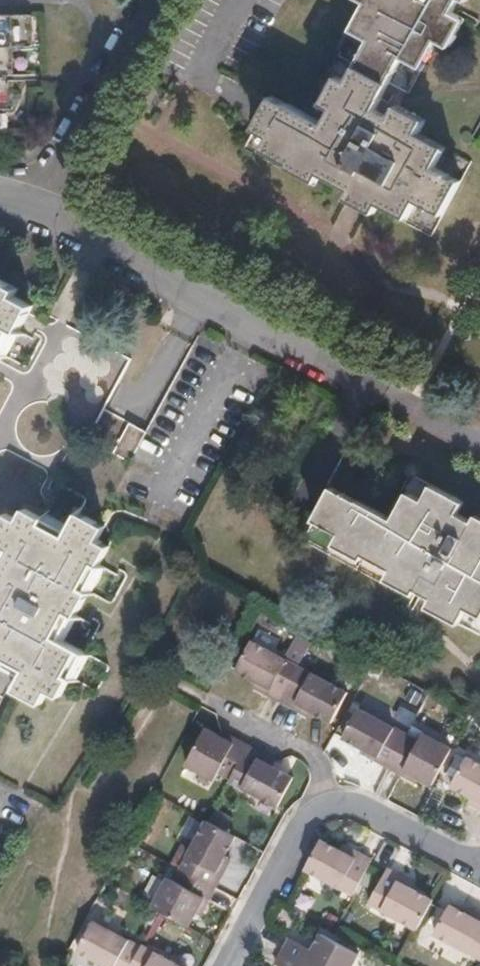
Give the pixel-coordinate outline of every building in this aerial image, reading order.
[(335,130),(273,97),(256,129),(272,137),(266,148),(293,162),(291,166),(317,180),(321,173),(352,190),(349,197),(375,211),(381,201),(408,216),(417,200),(443,214),(460,182),(435,168),(444,150),(417,135),(424,123),(397,108),(391,119),(375,110),(404,56),(421,66),(436,38),(448,45),(463,18),(453,12),(459,0),(364,0),(370,3),(355,30),(371,39),(348,81),(340,78),(325,103),(344,114),(335,130)] [(0,18),(0,109),(12,109),(12,87),(11,47),(31,47),(31,18),(0,18)] [(8,326),(19,332),(32,307),(33,306),(14,297),(18,290),(0,281),(0,341),(8,326)] [(113,453),(130,462),(145,434),(128,425),(113,453)] [(433,598),(429,607),(460,623),(467,608),(479,615),(479,519),(476,517),(473,522),(457,514),(463,502),(432,486),(423,502),(407,493),(392,521),(332,488),(315,521),(340,535),(335,544),(362,558),(365,553),(393,568),(388,578),(414,593),(416,589),(433,598)] [(68,613),(75,616),(89,592),(81,588),(95,563),(99,566),(109,547),(97,541),(105,527),(79,514),(66,537),(42,524),(45,519),(26,510),(19,522),(7,515),(0,527),(0,544),(11,550),(0,569),(0,655),(28,669),(17,689),(42,702),(50,689),(62,696),(72,677),(66,674),(80,650),(55,636),(68,613)] [(251,643),(236,670),(271,689),(268,694),(281,701),(300,668),(311,647),(297,639),(286,661),(251,643)] [(348,694),(300,668),(281,701),(295,709),(298,704),(333,722),(348,694)] [(358,711),(348,731),(343,739),(372,755),(370,759),(388,769),(406,737),(358,711)] [(226,739),(206,728),(186,764),(215,780),(219,773),(230,779),(249,747),(227,736),(226,739)] [(418,744),(406,737),(388,769),(410,782),(413,777),(432,787),(436,779),(451,750),(424,735),(418,744)] [(229,782),(277,809),(293,779),(259,760),(262,755),(249,747),(230,779),(229,782)] [(467,759),(451,787),(479,803),(479,766),(467,759)] [(216,871),(235,836),(208,821),(180,871),(182,872),(185,871),(215,886),(221,874),(216,871)] [(319,841),(304,870),(352,896),(369,866),(370,863),(355,855),(353,859),(319,841)] [(415,930),(429,906),(432,900),(397,883),(400,878),(385,870),(383,874),(367,904),(415,930)] [(170,878),(154,906),(160,909),(190,925),(200,907),(203,909),(215,886),(185,871),(182,872),(177,881),(170,878)] [(479,961),(479,924),(446,907),(443,913),(430,935),(479,961)] [(70,947),(107,965),(130,965),(140,947),(86,917),(70,947)] [(287,940),(280,953),(305,965),(350,965),(356,955),(320,936),(310,952),(287,940)] [(130,965),(182,965),(142,944),(140,947),(130,965)] [(280,953),(273,965),(305,965),(280,953)]
